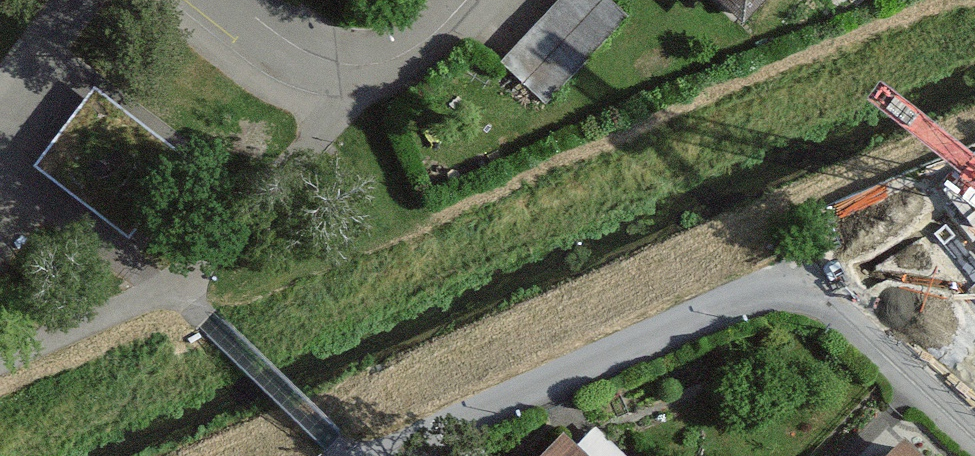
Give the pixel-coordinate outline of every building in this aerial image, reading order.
[(497,69),(538,107),(622,17),(603,0),(561,0),(497,69)] [(743,25),(766,0),(715,0),(743,25)] [(135,226),(189,145),(92,81),(38,163),(135,226)] [(892,181),(864,192),(899,278),(957,255),(931,191),(901,203),(892,181)] [(561,438),(545,455),(580,455),(561,438)]
